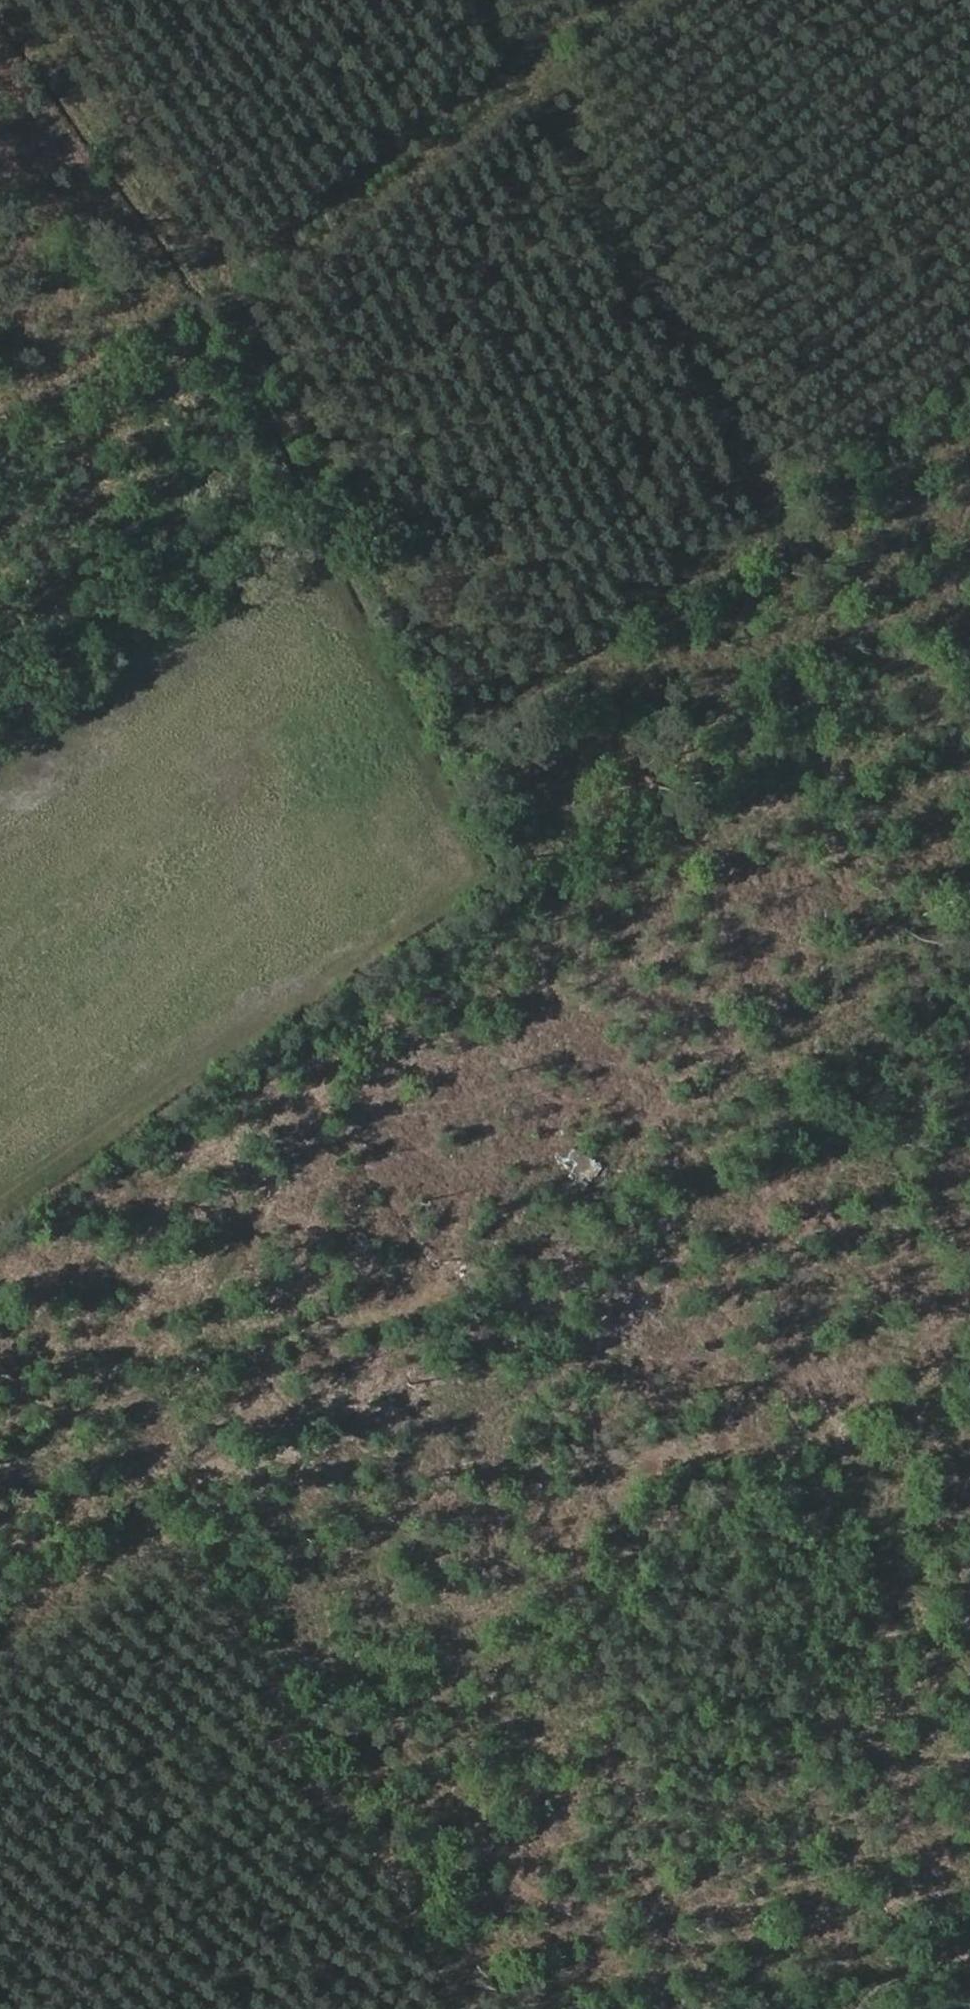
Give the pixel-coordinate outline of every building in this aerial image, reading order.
[(580,1157),(572,1179),(589,1185),(596,1163),(580,1157)]
